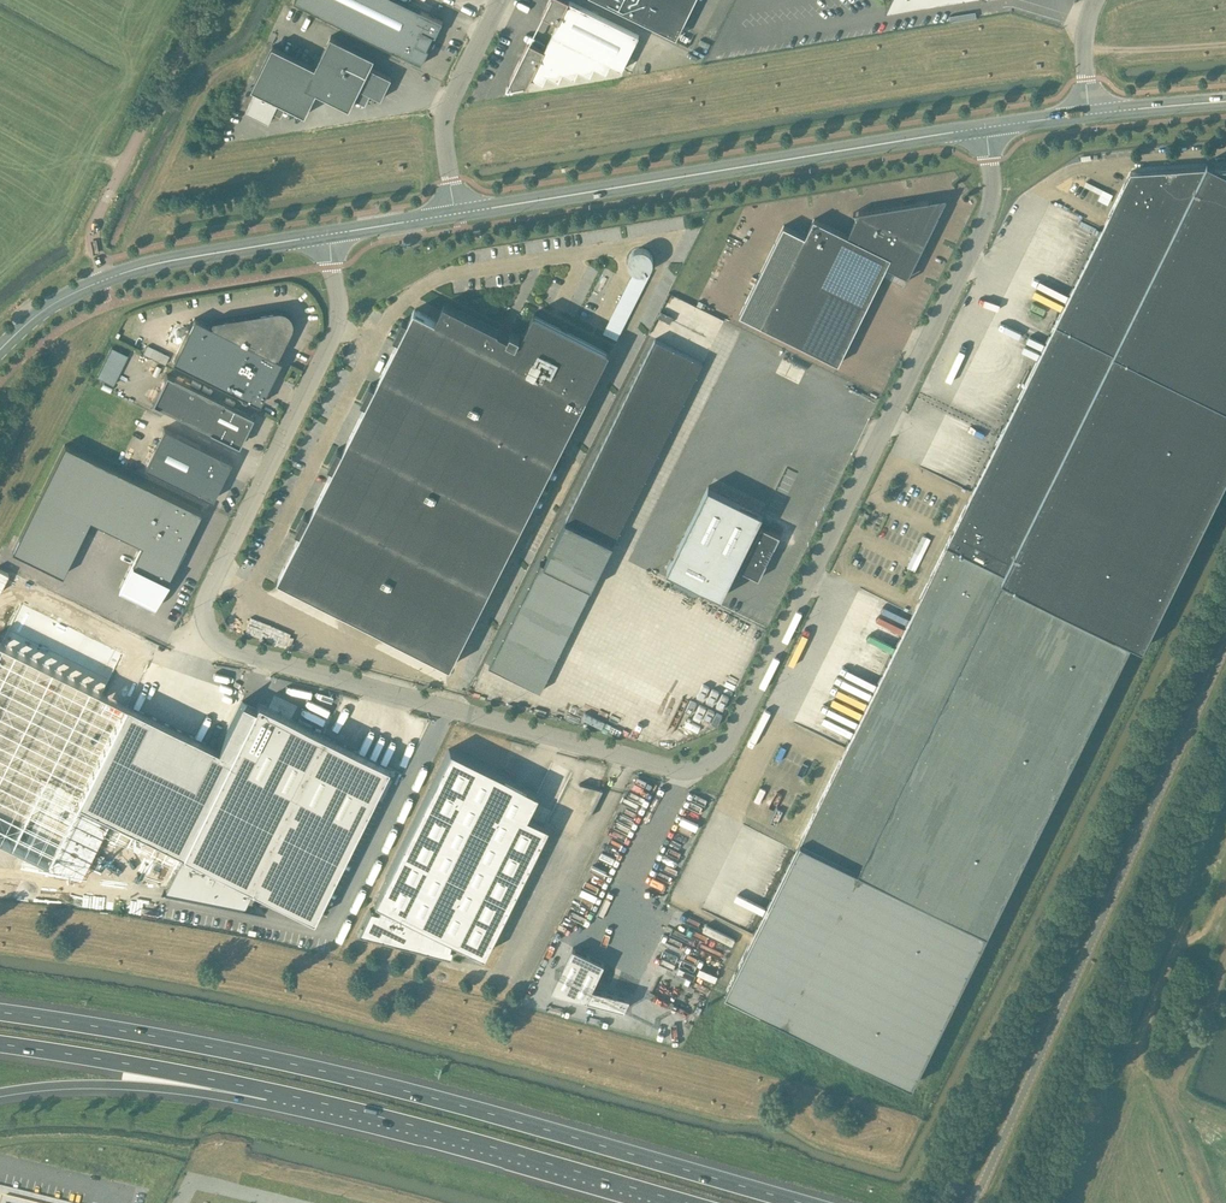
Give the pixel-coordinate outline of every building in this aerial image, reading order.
[(295,1),(422,63),(429,48),(427,47),(433,34),(436,35),(443,20),(402,0),(295,0),(295,1)] [(570,0),(549,0),(542,14),(558,22),(545,49),(529,41),(510,78),(512,88),(528,85),(532,77),(543,83),(547,74),(559,80),(563,72),(575,77),(579,69),(591,75),(595,66),(606,72),(611,64),(622,69),(639,34),(570,0)] [(676,37),(695,0),(602,0),(676,37)] [(306,85),(317,91),(350,107),(355,97),(366,103),(371,93),(382,98),(392,77),(370,66),(375,56),(331,35),(316,66),(306,85)] [(306,114),(317,91),(306,85),(316,66),(273,45),(252,87),(257,90),(247,110),(269,121),(274,111),(282,114),(287,104),(306,114)] [(1131,641),(1143,647),(1225,478),(1225,164),(1215,165),(1207,161),(1205,166),(1131,171),(944,549),(1131,641)] [(784,224),(740,314),(762,325),(839,363),(887,265),(908,276),(907,277),(908,277),(939,213),(929,200),(929,199),(859,211),(860,211),(848,235),(814,218),(806,235),(784,224)] [(629,258),(629,260),(629,262),(630,265),(631,267),(632,269),(634,271),(637,272),(639,272),(642,272),(644,272),(647,271),(649,270),(650,269),(652,267),(653,265),(654,262),(654,260),(654,258),(653,255),(652,253),(651,252),(649,250),(647,249),(645,248),(642,247),(640,247),(638,248),(636,249),(634,250),(632,252),(630,253),(629,255),(629,258)] [(284,566),(279,578),(280,578),(450,664),(451,665),(457,653),(467,633),(516,537),(610,350),(609,350),(608,352),(534,315),(536,312),(535,312),(519,342),(518,341),(521,335),(511,330),(510,333),(500,328),(499,329),(445,302),(436,319),(415,309),(408,321),(403,318),(394,336),(399,339),(376,386),(370,383),(361,401),(367,404),(343,450),(338,447),(329,465),(334,468),(310,514),(305,512),(296,530),(301,532),(295,545),(284,566)] [(282,309),(279,309),(277,309),(212,319),(211,322),(194,318),(173,361),(259,403),(281,360),(274,357),(275,356),(277,357),(290,331),(292,325),(292,323),(292,321),(292,319),(291,316),(290,314),(288,313),(286,311),(284,310),(282,309)] [(661,310),(658,316),(670,322),(674,316),(661,310)] [(707,362),(661,341),(578,519),(624,540),(707,362)] [(166,363),(170,355),(148,344),(144,352),(166,363)] [(128,354),(112,347),(97,377),(113,384),(128,354)] [(253,416),(167,374),(164,380),(160,388),(152,403),(239,445),(253,416)] [(231,460),(164,427),(145,466),(176,482),(212,499),(231,460)] [(201,511),(65,444),(12,550),(62,575),(90,518),(142,544),(121,587),(155,604),(201,511)] [(764,512),(709,485),(667,569),(722,596),(738,563),(742,564),(740,568),(759,578),(781,534),(769,529),(771,523),(761,518),(764,512)] [(592,587),(614,543),(566,519),(544,564),(592,587)] [(1131,641),(944,549),(726,991),(796,1026),(913,1084),(988,931),(1131,641)] [(82,880),(105,833),(174,867),(164,887),(243,902),(250,887),(313,918),(388,767),(258,702),(255,708),(243,702),(243,701),(242,700),(218,749),(127,704),(0,642),(0,839),(82,880)] [(536,792),(449,748),(385,877),(386,877),(374,901),(379,903),(378,910),(370,908),(358,932),(449,956),(452,947),(449,946),(451,939),(482,954),(488,942),(535,849),(534,849),(546,825),(525,815),(536,792)] [(573,947),(552,989),(625,1008),(630,997),(593,987),(605,962),(573,947)]
